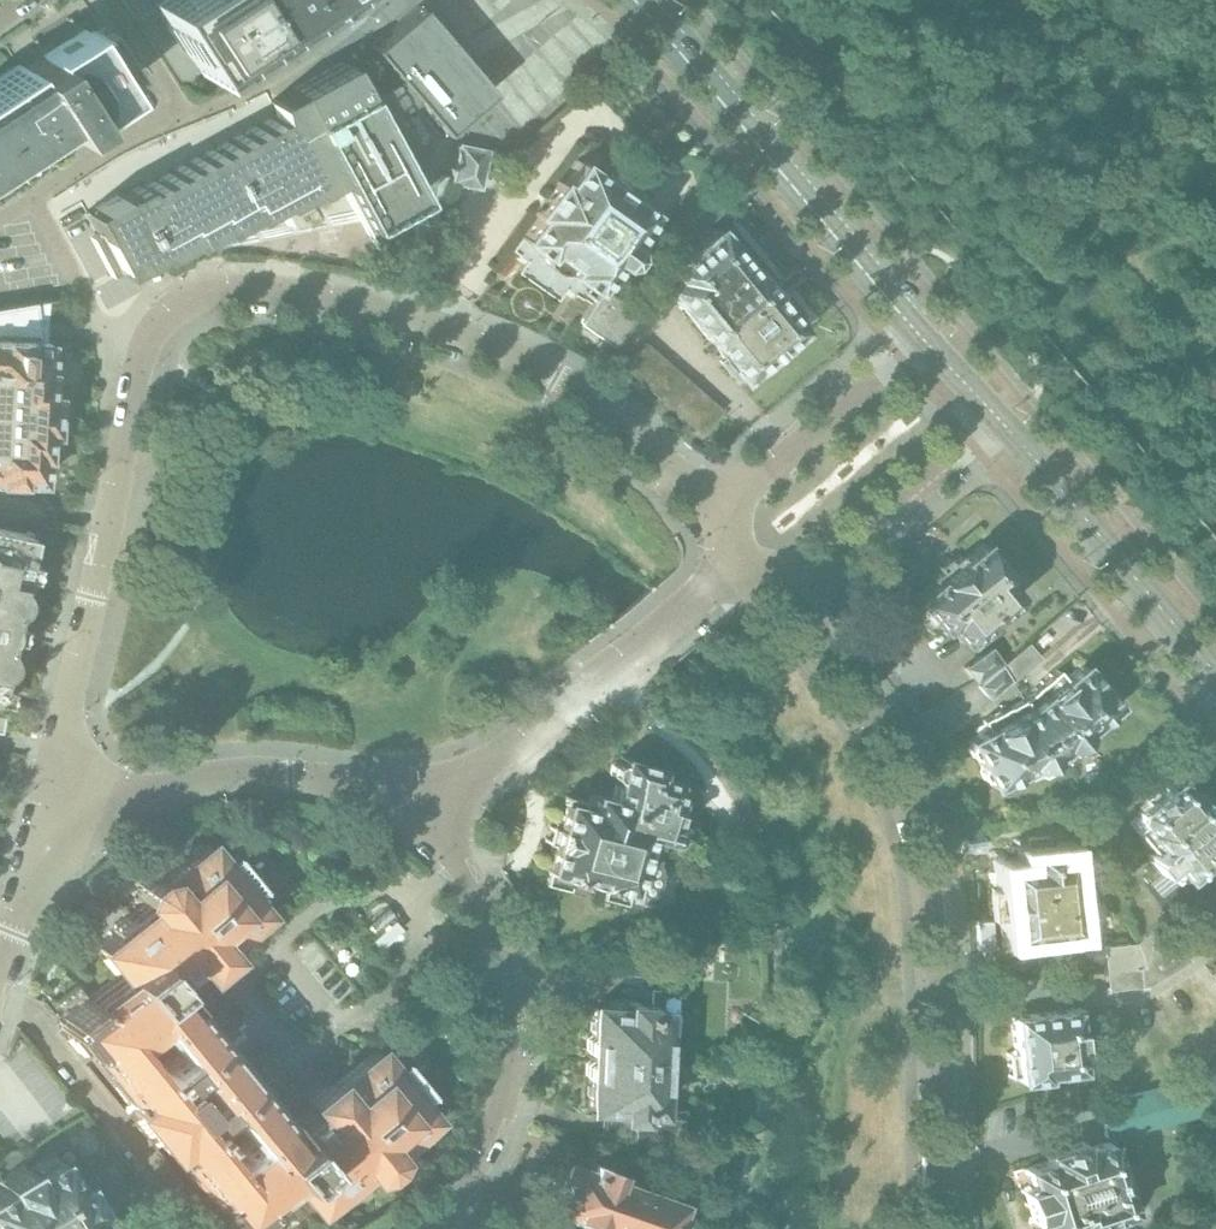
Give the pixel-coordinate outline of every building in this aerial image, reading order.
[(149,2),(189,64),(288,0),(153,0),(149,2)] [(139,184),(85,213),(85,214),(96,233),(88,238),(109,276),(117,272),(118,275),(155,255),(156,258),(178,246),(185,242),(187,245),(215,229),(217,232),(246,216),(247,219),(276,203),(278,206),(307,191),(308,194),(337,178),(377,252),(379,251),(415,231),(416,231),(415,225),(413,217),(409,202),(418,197),(410,183),(439,135),(409,100),(412,99),(442,133),(490,91),(468,65),(464,67),(465,68),(453,74),(448,65),(442,54),(443,54),(418,6),(369,48),(395,77),(363,95),(345,62),(318,77),(279,98),(270,102),(274,117),(141,188),(139,184)] [(20,69),(18,66),(0,77),(0,158),(53,124),(58,132),(81,117),(81,116),(119,91),(112,80),(117,77),(114,72),(85,27),(80,30),(77,27),(75,28),(39,52),(37,53),(39,57),(20,69)] [(480,190),(489,150),(457,143),(456,147),(448,183),(480,190)] [(626,242),(647,212),(644,209),(643,202),(635,196),(627,198),(598,176),(597,169),(588,163),(580,164),(577,161),(561,185),(556,182),(554,184),(554,185),(537,210),(535,210),(533,214),(537,218),(521,240),(541,255),(542,261),(546,267),(550,271),(556,274),(563,275),(569,275),(592,291),(612,262),(613,263),(624,262),(630,254),(628,244),(626,242)] [(773,297),(751,270),(749,272),(715,230),(666,270),(672,278),(663,287),(722,359),(718,362),(732,379),(736,376),(738,379),(761,360),(769,361),(777,354),(777,347),(799,329),(773,297)] [(613,347),(637,313),(602,288),(578,322),(613,347)] [(50,371),(43,370),(44,342),(42,342),(39,322),(34,321),(44,301),(0,308),(0,489),(8,489),(9,489),(9,487),(14,488),(14,482),(19,482),(22,486),(27,486),(31,483),(37,483),(38,455),(46,456),(50,371)] [(24,573),(18,572),(20,564),(26,565),(26,561),(23,561),(26,546),(23,542),(25,535),(0,530),(0,596),(15,599),(20,576),(23,576),(24,573)] [(986,621),(1016,596),(1001,578),(1006,574),(981,543),(979,544),(961,559),(958,556),(955,557),(944,566),(938,571),(932,577),(930,579),(932,582),(933,582),(915,597),(914,599),(917,603),(939,629),(944,625),(959,642),(963,639),(973,651),(995,632),(986,621)] [(11,635),(5,634),(7,625),(12,626),(13,623),(10,623),(15,599),(0,596),(0,661),(2,661),(7,638),(10,638),(11,635)] [(1002,664),(999,666),(1010,682),(1011,683),(1040,659),(1027,643),(1002,664)] [(975,684),(990,673),(999,666),(1002,664),(990,647),(963,668),(975,684)] [(999,666),(976,685),(988,700),(1010,682),(999,666)] [(1086,729),(1115,705),(1110,701),(1111,696),(1105,689),(1101,690),(1094,682),(1095,677),(1090,671),(1085,670),(1081,666),(1064,680),(1058,671),(1022,701),(1062,761),(1065,758),(1065,759),(1072,753),(1078,754),(1085,748),(1085,742),(1092,736),(1086,729)] [(1062,761),(1022,701),(982,721),(987,731),(967,741),(970,746),(968,750),(972,758),(976,759),(981,768),(979,772),(983,780),(987,781),(990,787),(1023,771),(1027,779),(1036,775),(1041,777),(1049,773),(1051,767),(1062,761)] [(669,837),(671,831),(668,825),(667,825),(672,799),(677,799),(681,782),(655,776),(658,765),(620,755),(619,762),(616,761),(611,764),(609,774),(612,778),(615,779),(610,797),(590,791),(587,801),(563,795),(554,828),(548,826),(544,842),(550,844),(541,883),(565,889),(568,878),(600,886),(597,897),(644,908),(647,896),(649,897),(652,894),(655,888),(657,882),(658,876),(658,869),(657,865),(655,864),(661,839),(664,840),(669,837)] [(1152,853),(1206,808),(1191,790),(1188,793),(1180,783),(1174,782),(1164,790),(1161,786),(1143,800),(1147,805),(1137,813),(1137,818),(1136,817),(1128,824),(1152,853)] [(1215,853),(1215,820),(1206,808),(1152,853),(1147,857),(1149,859),(1147,861),(1150,865),(1143,871),(1146,875),(1142,879),(1145,884),(1163,869),(1174,882),(1182,876),(1185,880),(1201,866),(1209,868),(1215,862),(1215,856),(1215,854),(1215,853)] [(1088,907),(1086,883),(1067,885),(1065,861),(1064,862),(1062,851),(1050,853),(1049,837),(1027,840),(1028,853),(1028,855),(1029,865),(1002,868),(1004,893),(999,894),(995,898),(997,911),(1001,915),(1007,914),(1010,939),(1014,939),(1019,944),(1027,943),(1030,937),(1069,933),(1066,909),(1088,907)] [(114,923),(112,930),(113,932),(96,947),(117,973),(116,981),(91,1001),(89,998),(76,986),(49,1010),(59,1023),(62,1026),(60,1028),(63,1031),(77,1049),(79,1048),(82,1051),(86,1048),(121,1091),(117,1094),(126,1105),(125,1106),(126,1107),(128,1109),(137,1120),(147,1132),(156,1142),(158,1145),(158,1146),(159,1145),(168,1156),(172,1153),(207,1196),(204,1199),(207,1202),(205,1204),(219,1221),(222,1225),(224,1223),(225,1225),(227,1227),(230,1224),(232,1226),(234,1224),(254,1209),(252,1207),(257,1203),(253,1199),(279,1178),(285,1178),(309,1207),(327,1193),(328,1194),(338,1192),(349,1183),(349,1176),(348,1175),(358,1166),(365,1174),(378,1172),(387,1164),(390,1156),(387,1152),(429,1118),(415,1101),(426,1092),(422,1088),(418,1092),(397,1067),(402,1064),(399,1060),(388,1068),(374,1051),(332,1086),(328,1081),(305,1101),(315,1113),(292,1131),(274,1108),(270,1112),(180,1003),(185,999),(166,977),(189,960),(199,972),(223,953),(218,946),(260,912),(246,895),(252,891),(224,857),(219,862),(206,846),(164,879),(154,879),(142,889),(139,898),(146,906),(133,916),(132,914),(126,913),(114,923)] [(1141,962),(1170,938),(1157,923),(1135,942),(1135,943),(1141,962)] [(1148,986),(1189,961),(1170,938),(1141,962),(1143,968),(1138,968),(1140,987),(1148,986)] [(1141,962),(1135,943),(1102,947),(1105,972),(1138,968),(1143,968),(1141,962)] [(669,1031),(670,1013),(675,1013),(677,990),(648,988),(649,964),(620,962),(619,1001),(603,1001),(602,1008),(592,1007),(590,1037),(586,1041),(586,1052),(589,1055),(589,1058),(657,1061),(651,1058),(651,1043),(648,1040),(648,1030),(659,1030),(669,1031)] [(1140,987),(1138,968),(1105,972),(1107,991),(1140,987)] [(1078,1049),(1076,1032),(1085,1031),(1083,1010),(1010,1018),(1017,1081),(1042,1078),(1041,1074),(1078,1070),(1076,1049),(1078,1049)] [(665,1110),(666,1092),(655,1092),(656,1082),(660,1079),(660,1068),(657,1065),(657,1061),(589,1058),(589,1061),(585,1064),(585,1075),(588,1079),(587,1108),(606,1109),(605,1116),(631,1118),(630,1140),(676,1143),(677,1130),(684,1130),(685,1111),(665,1110)] [(1202,1115),(1192,1078),(1097,1105),(1105,1140),(1202,1115)] [(1131,1187),(1123,1185),(1122,1185),(1109,1141),(1083,1149),(1082,1143),(1045,1154),(1048,1162),(1023,1170),(1038,1217),(1039,1217),(1042,1228),(1083,1228),(1099,1224),(1101,1228),(1116,1228),(1116,1227),(1134,1222),(1137,1219),(1135,1212),(1130,1209),(1136,1205),(1131,1187)] [(85,1207),(91,1203),(77,1179),(82,1176),(67,1151),(55,1158),(54,1155),(27,1171),(23,1165),(0,1179),(0,1228),(99,1228),(85,1207)] [(712,1176),(714,1163),(692,1159),(690,1172),(712,1176)] [(672,1210),(675,1200),(611,1177),(613,1171),(588,1162),(586,1169),(563,1161),(547,1207),(551,1209),(549,1214),(591,1228),(682,1228),(686,1215),(672,1210)]
